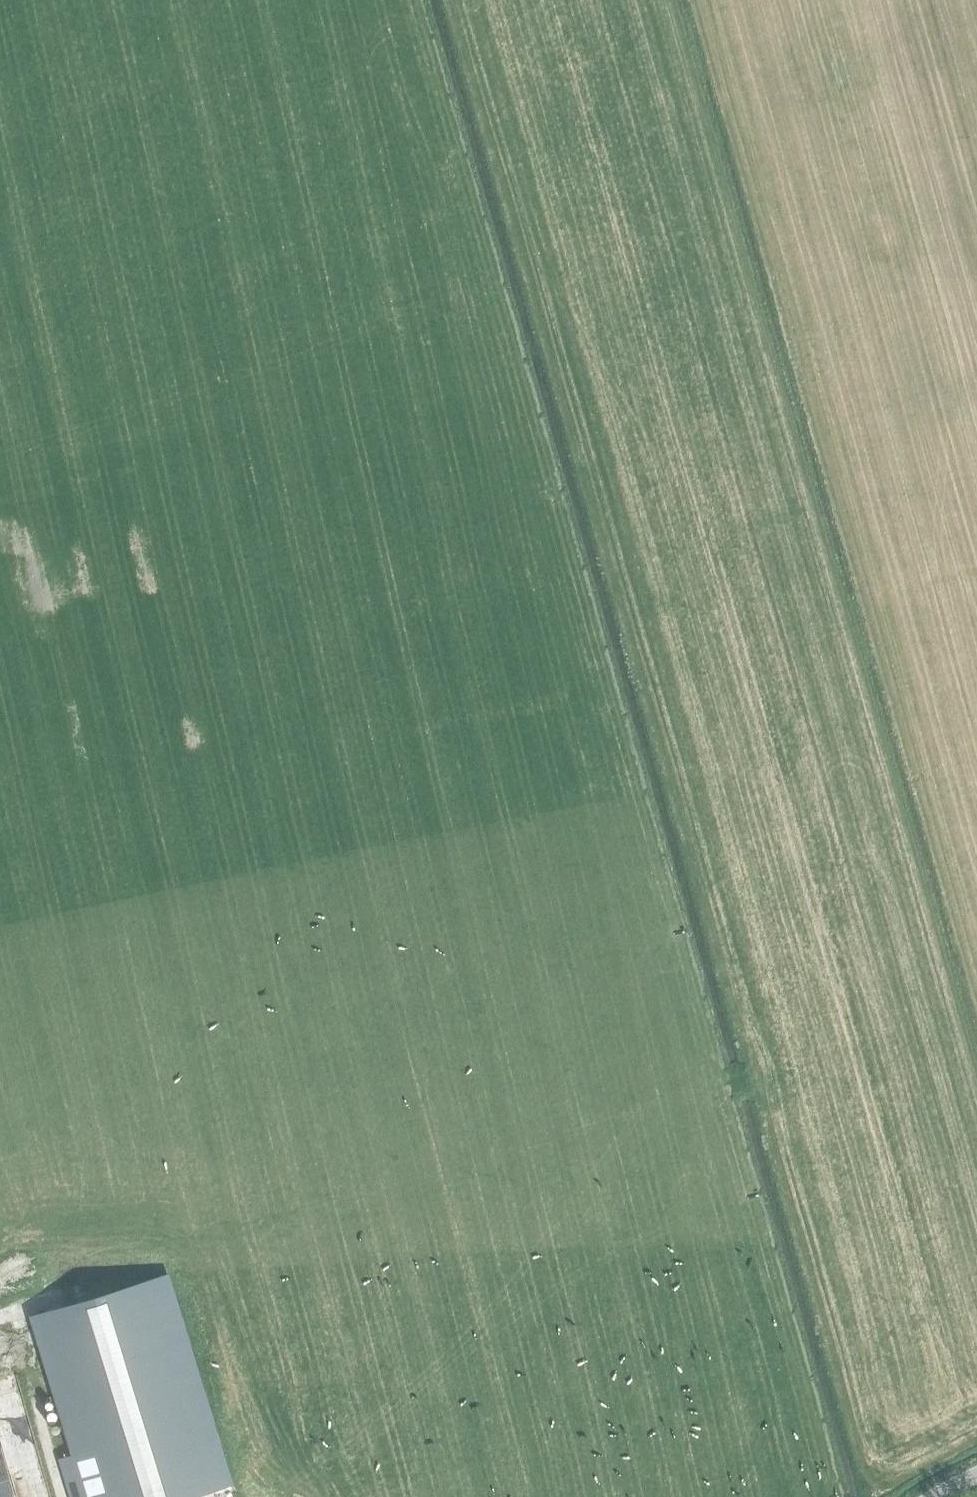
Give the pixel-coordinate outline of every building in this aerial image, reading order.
[(170,1274),(30,1317),(72,1455),(58,1459),(69,1496),(196,1496),(236,1485),(170,1274)] [(18,1424),(45,1415),(38,1393),(11,1403),(18,1424)]
